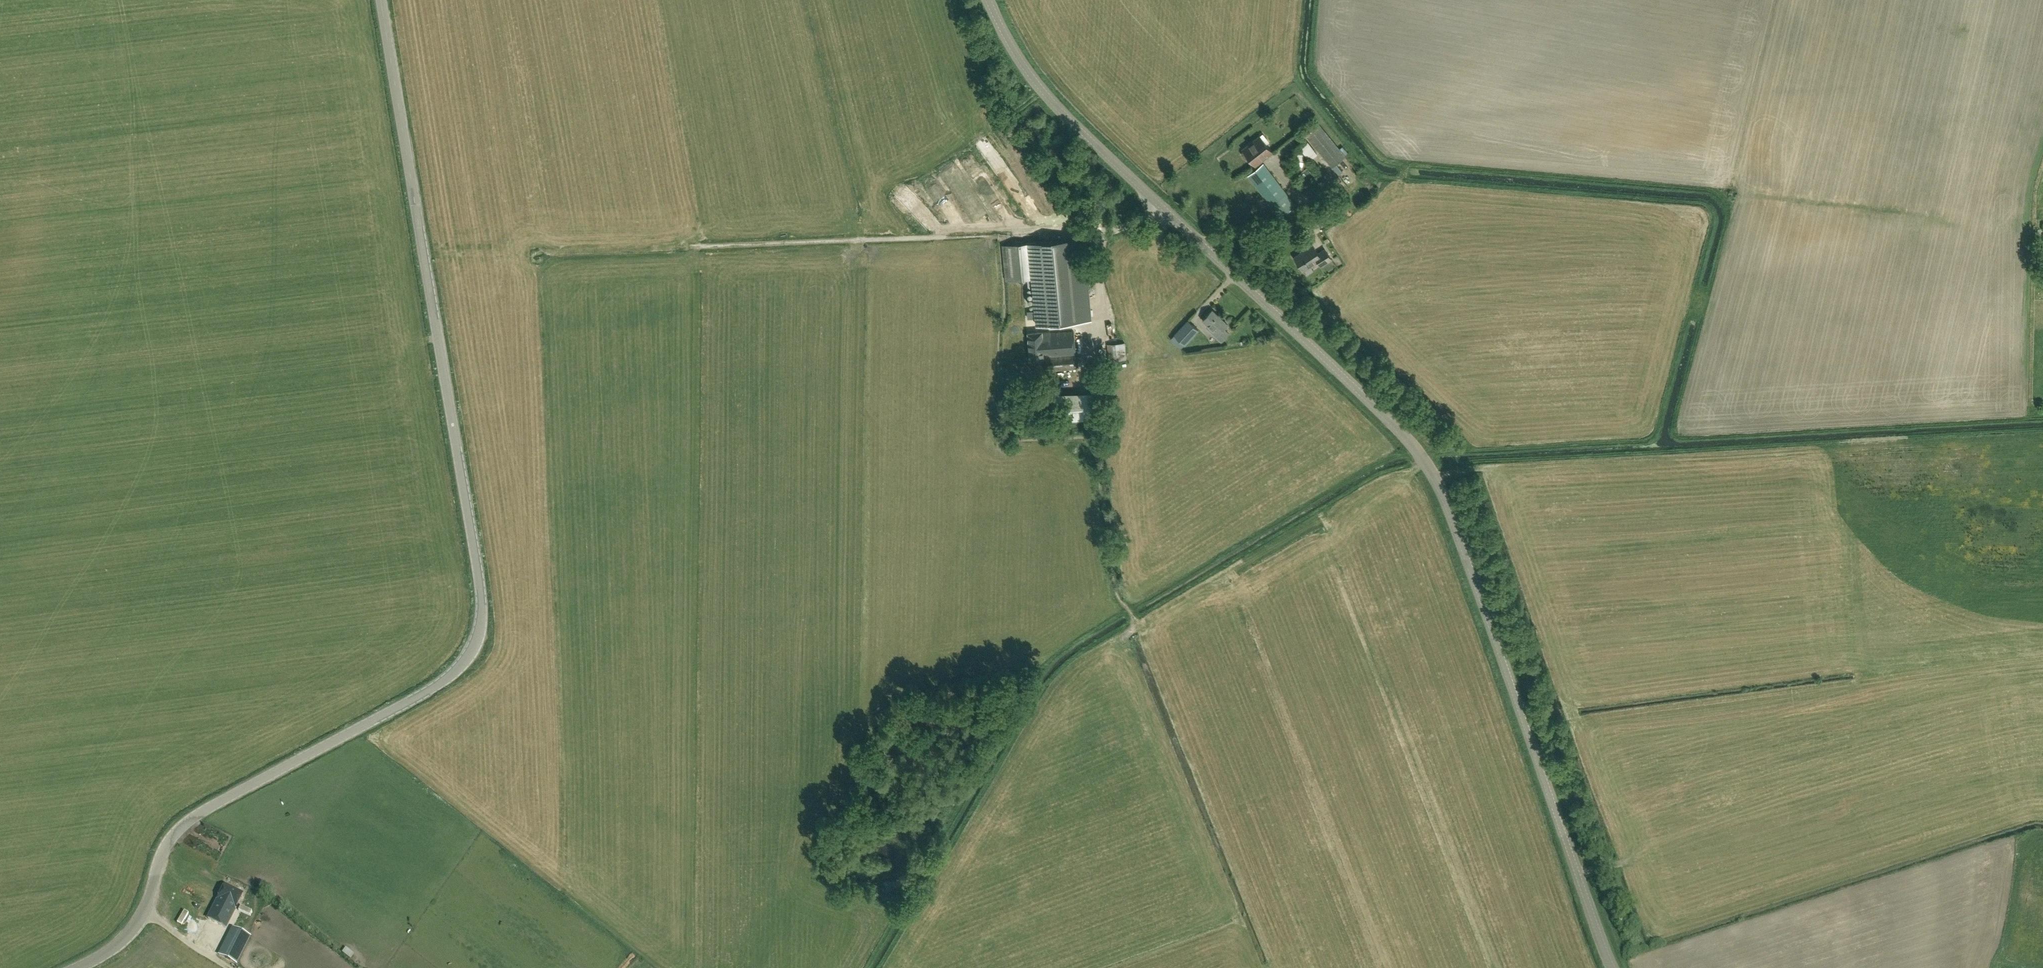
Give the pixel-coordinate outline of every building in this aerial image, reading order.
[(1305,133),(1332,167),(1345,156),(1318,123),(1305,133)] [(1261,136),(1258,139),(1244,149),(1245,151),(1243,152),(1243,154),(1246,158),(1248,159),(1250,157),(1255,165),(1272,153),(1261,136)] [(1296,169),(1306,171),(1307,161),(1298,160),(1296,169)] [(1249,176),(1281,218),(1296,206),(1264,164),(1249,176)] [(1348,172),(1352,177),(1357,173),(1353,168),(1348,172)] [(942,186),(933,192),(945,211),(955,205),(942,186)] [(1006,218),(1014,213),(1001,196),(994,201),(1006,218)] [(1082,238),(1031,243),(1034,278),(1037,310),(1036,310),(1037,324),(1090,319),(1082,238)] [(1034,278),(1031,243),(1003,245),(1006,280),(1034,278)] [(1313,245),(1295,256),(1303,270),(1318,261),(1321,266),(1332,259),(1325,249),(1319,253),(1313,245)] [(1228,324),(1211,310),(1202,321),(1208,326),(1207,327),(1222,341),(1229,333),(1224,329),(1228,324)] [(1199,330),(1187,320),(1170,339),(1181,349),(1199,330)] [(1045,357),(1046,368),(1046,371),(1077,368),(1073,332),(1046,334),(1046,332),(1041,332),(1027,333),(1030,361),(1044,360),(1044,357),(1045,357)] [(217,901),(236,909),(242,893),(224,885),(217,901)] [(207,945),(218,923),(209,919),(198,940),(207,945)] [(232,928),(219,954),(236,963),(250,937),(232,928)]
